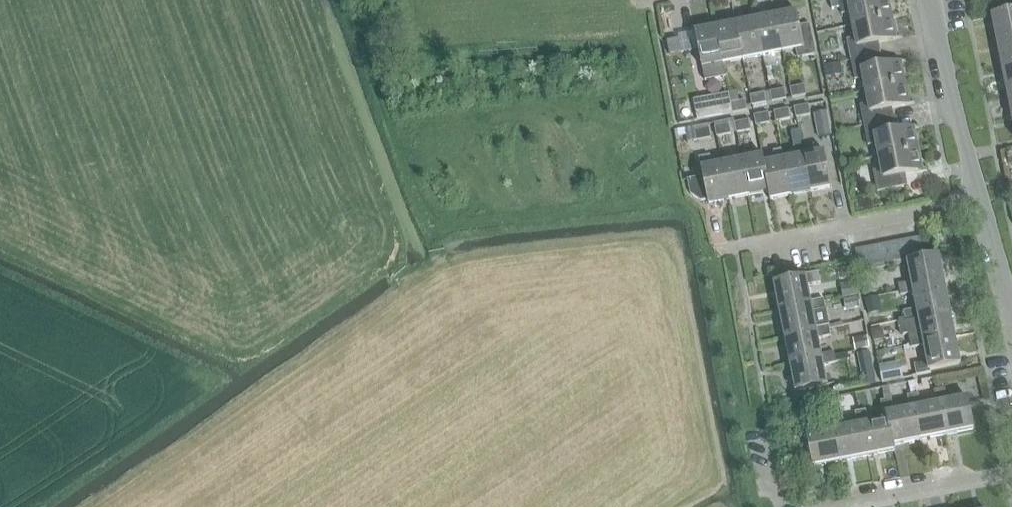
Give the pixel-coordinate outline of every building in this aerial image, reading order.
[(840,8),(838,0),(829,0),(830,9),(840,8)] [(855,25),(893,18),(889,0),(871,0),(864,1),(864,0),(839,0),(842,14),(852,12),(855,25)] [(797,11),(776,16),(783,51),(795,49),(796,58),(815,54),(809,24),(800,26),(797,11)] [(998,41),(1011,38),(1011,12),(993,15),(998,41)] [(783,51),(776,16),(756,20),(763,55),(783,51)] [(851,60),(875,55),(873,43),(897,38),(893,18),(855,25),(857,38),(847,40),(851,60)] [(744,59),(763,55),(756,20),(736,24),(744,59)] [(744,59),(736,24),(716,28),(724,63),(744,59)] [(722,64),(724,63),(716,28),(694,32),(702,68),(705,80),(725,76),(722,64)] [(998,41),(1003,65),(1011,63),(1011,38),(998,41)] [(878,66),(875,55),(851,60),(855,79),(865,77),(868,90),(905,83),(901,61),(878,66)] [(842,74),(840,63),(825,66),(827,77),(842,74)] [(1003,65),(1008,90),(1011,89),(1011,63),(1003,65)] [(860,105),(864,125),(888,120),(886,109),(909,104),(905,83),(868,90),(870,103),(860,105)] [(803,85),(789,88),(791,98),(805,95),(803,85)] [(783,89),(769,92),(771,102),(785,99),(783,89)] [(732,113),(746,110),(744,100),(738,102),(736,91),(728,93),(732,113)] [(728,93),(715,95),(719,115),(732,113),(728,93)] [(763,93),(749,96),(751,106),(765,103),(763,93)] [(809,115),(807,105),(793,108),(795,118),(809,115)] [(773,112),(777,130),(791,127),(787,109),(773,112)] [(813,114),(817,137),(830,135),(826,112),(813,114)] [(753,116),(755,125),(769,122),(767,113),(753,116)] [(748,120),(734,123),(736,133),(750,130),(748,120)] [(880,157),(919,149),(915,127),(890,131),(888,120),(864,125),(868,146),(878,144),(880,157)] [(684,129),(686,142),(710,137),(707,124),(684,129)] [(714,127),(716,137),(729,134),(727,124),(714,127)] [(923,170),(919,149),(880,157),(883,169),(874,171),(877,191),(907,185),(905,174),(923,170)] [(824,151),(805,155),(812,191),(831,188),(824,151)] [(764,163),(765,163),(764,155),(743,160),(750,195),(769,191),(764,163)] [(812,191),(805,155),(785,159),(793,195),(812,191)] [(702,168),(704,177),(687,180),(691,196),(707,193),(709,203),(730,199),(723,163),(711,166),(709,156),(698,158),(700,168),(702,168)] [(785,159),(765,163),(764,163),(769,191),(771,199),(793,195),(785,159)] [(730,199),(750,195),(743,160),(723,163),(730,199)] [(909,239),(914,260),(923,258),(920,236),(909,239)] [(903,262),(908,261),(914,260),(909,239),(898,241),(903,262)] [(898,241),(887,243),(892,264),(903,262),(898,241)] [(892,264),(887,243),(877,245),(882,267),(892,264)] [(877,245),(866,248),(871,269),(882,267),(877,245)] [(871,269),(866,248),(855,250),(860,271),(871,269)] [(914,290),(945,283),(939,256),(923,259),(923,258),(914,260),(908,261),(912,282),(899,284),(901,294),(914,292),(914,290)] [(812,304),(811,301),(808,285),(820,283),(818,272),(805,275),(806,277),(776,283),(781,310),(812,304)] [(839,285),(842,298),(857,295),(855,282),(839,285)] [(946,287),(945,283),(914,290),(914,292),(917,308),(904,311),(907,321),(919,318),(919,316),(950,310),(946,287)] [(857,296),(843,299),(845,311),(860,307),(857,296)] [(781,310),(786,337),(817,331),(817,328),(828,326),(823,299),(811,301),(812,304),(781,310)] [(956,336),(950,310),(919,316),(919,318),(907,321),(906,321),(906,319),(899,320),(902,336),(909,335),(912,348),(924,346),(924,343),(956,336)] [(817,331),(786,337),(791,364),(823,358),(822,355),(819,338),(830,335),(829,326),(828,326),(817,328),(817,331)] [(962,363),(956,336),(924,343),(924,346),(927,362),(915,364),(917,374),(930,372),(929,369),(962,363)] [(866,337),(852,339),(854,350),(868,347),(866,337)] [(834,353),(822,355),(823,358),(791,364),(796,391),(828,385),(824,365),(836,362),(834,353)] [(899,362),(878,366),(881,382),(902,378),(899,362)] [(882,389),(884,400),(891,398),(889,388),(882,389)] [(934,390),(937,403),(940,402),(946,434),(973,429),(967,397),(947,401),(945,388),(934,390)] [(908,396),(910,408),(914,407),(920,439),(946,434),(940,402),(937,403),(920,406),(918,393),(908,396)] [(914,407),(910,408),(894,411),(891,399),(882,400),(884,414),(886,414),(887,419),(888,419),(893,444),(894,444),(920,439),(914,407)] [(895,450),(894,444),(893,444),(888,419),(887,419),(868,422),(866,410),(856,412),(858,425),(862,424),(868,456),(895,450)] [(862,424),(858,425),(841,428),(839,415),(829,417),(832,430),(835,429),(841,461),(868,456),(862,424)] [(835,429),(832,430),(815,433),(812,421),(803,422),(805,435),(787,439),(791,462),(812,458),(814,466),(841,461),(835,429)]
